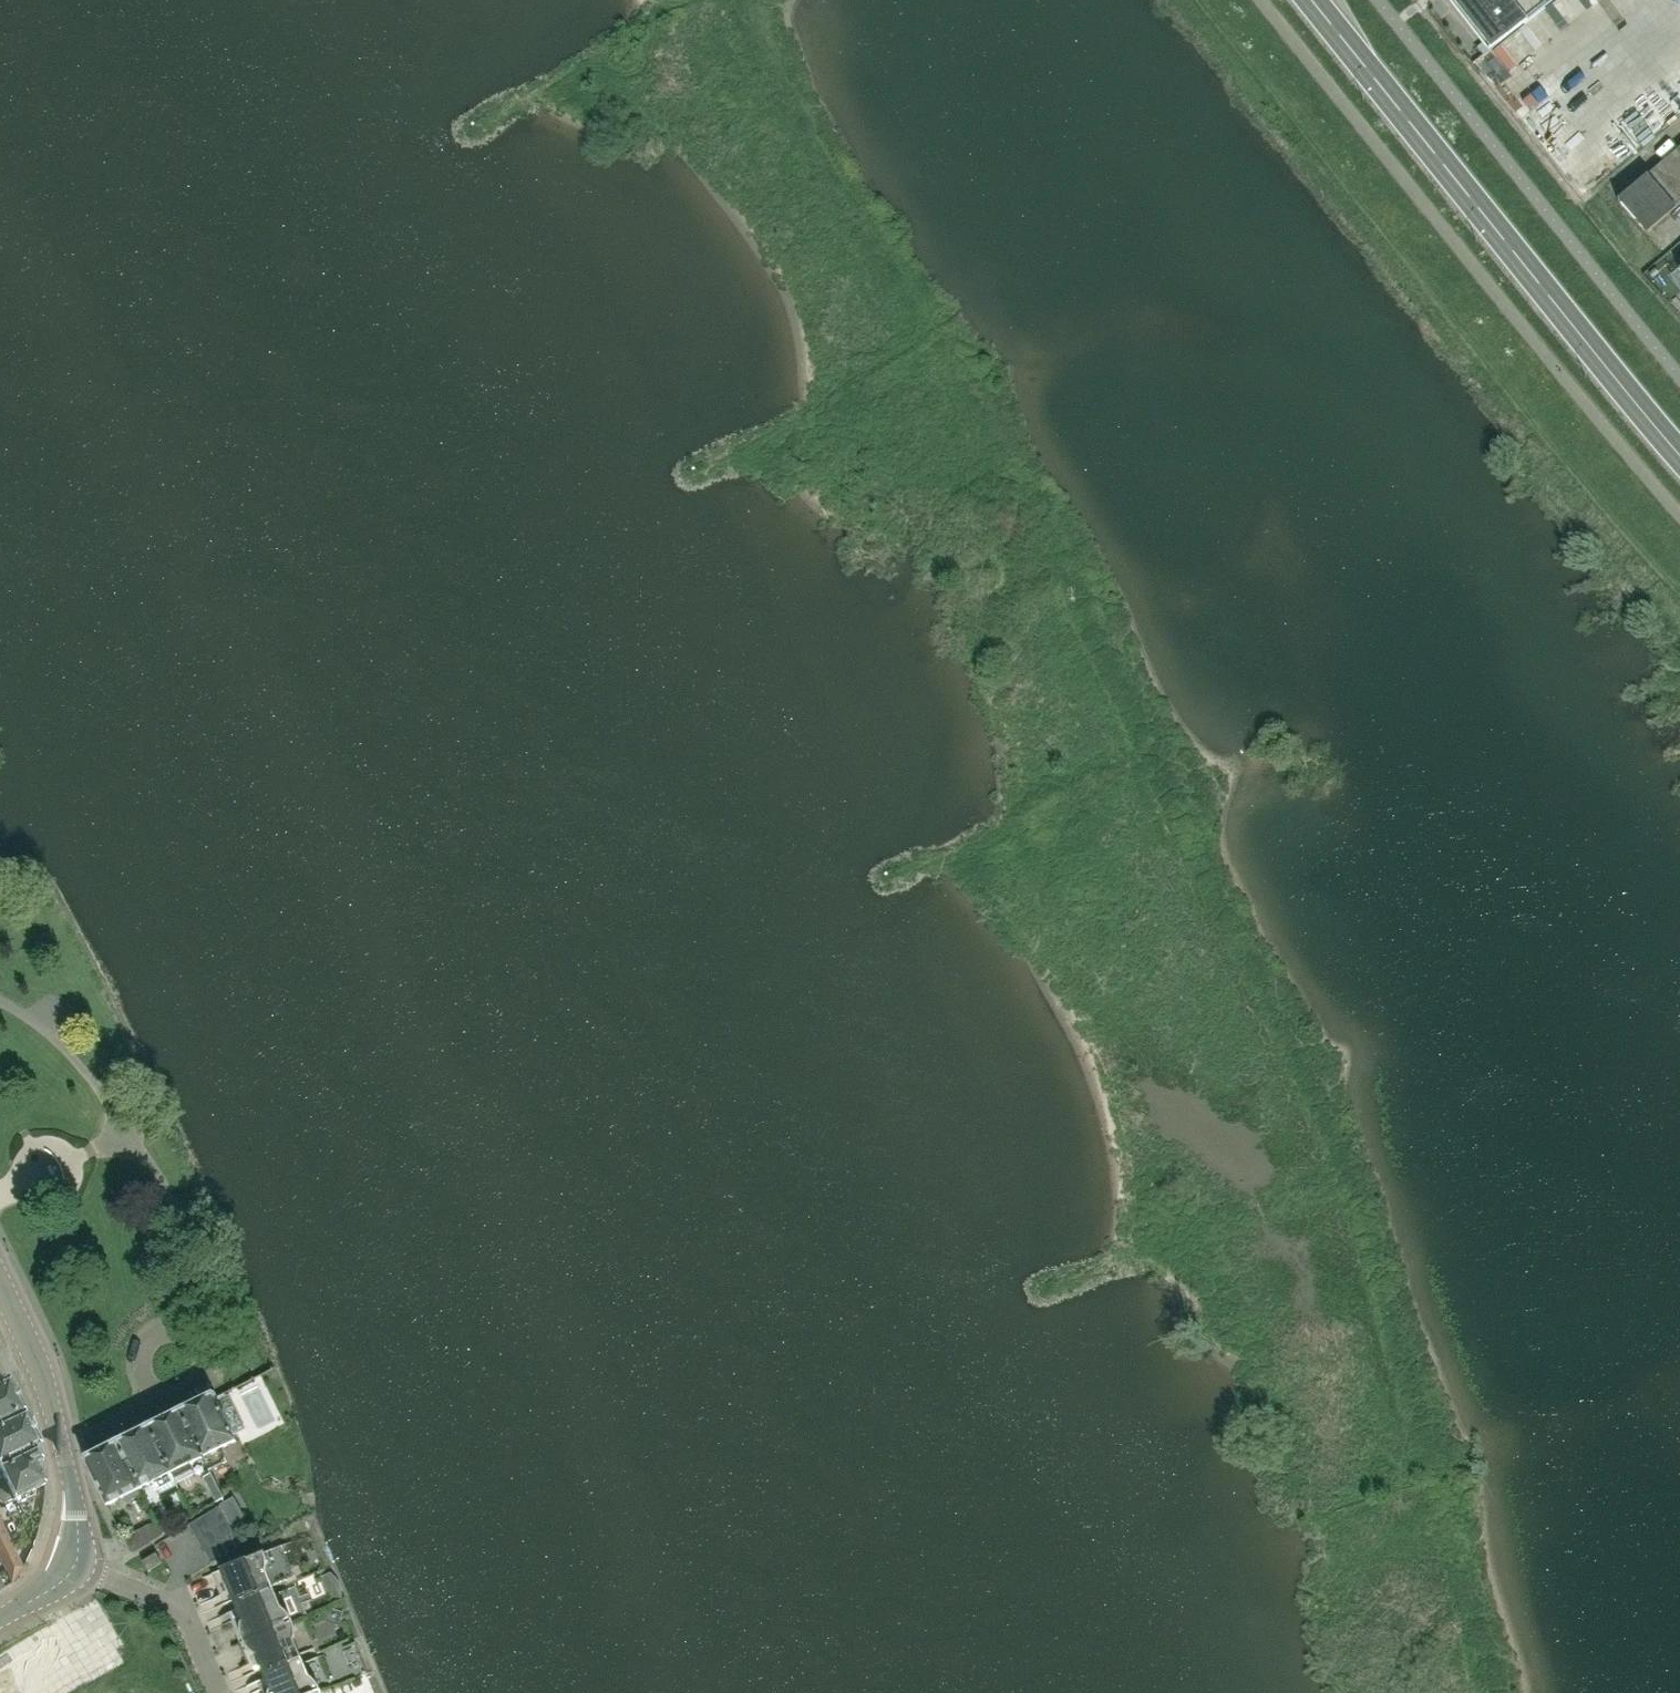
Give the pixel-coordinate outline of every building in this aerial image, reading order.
[(1489,50),(1553,0),(1450,0),(1489,50)] [(1574,10),(1582,21),(1611,1),(1610,0),(1588,0),(1574,10)] [(1484,63),(1548,145),(1597,107),(1575,80),(1598,62),(1580,39),(1575,42),(1567,32),(1573,26),(1556,4),(1526,28),(1536,40),(1546,31),(1554,42),(1538,55),(1521,34),(1484,63)] [(1644,115),(1641,111),(1635,115),(1642,128),(1631,135),(1638,146),(1679,121),(1679,98),(1672,85),(1654,96),(1660,106),(1644,115)] [(1598,111),(1585,118),(1591,131),(1604,124),(1598,111)] [(1615,202),(1644,236),(1679,205),(1679,145),(1615,202)] [(0,1382),(0,1424),(24,1412),(7,1378),(0,1382)] [(210,1397),(179,1413),(200,1459),(200,1458),(207,1471),(221,1464),(223,1461),(222,1454),(218,1451),(235,1443),(231,1435),(244,1429),(227,1395),(224,1397),(223,1394),(213,1399),(212,1397),(211,1397),(210,1397)] [(0,1424),(0,1466),(36,1448),(40,1446),(24,1412),(0,1424)] [(200,1459),(179,1413),(147,1428),(175,1484),(192,1475),(187,1465),(200,1459)] [(175,1484),(147,1428),(115,1444),(137,1489),(151,1482),(158,1496),(176,1487),(175,1484)] [(137,1489),(115,1444),(84,1459),(83,1460),(83,1462),(104,1505),(137,1489)] [(3,1504),(13,1499),(13,1500),(44,1485),(44,1475),(38,1463),(42,1461),(36,1448),(0,1466),(0,1502),(3,1504)] [(210,1474),(202,1477),(215,1502),(222,1498),(210,1474)] [(232,1499),(219,1507),(225,1519),(230,1526),(243,1518),(232,1499)] [(225,1519),(219,1507),(218,1506),(187,1525),(194,1537),(225,1519)] [(151,1516),(154,1521),(160,1534),(166,1531),(157,1513),(151,1516)] [(230,1526),(225,1519),(194,1537),(202,1550),(233,1532),(230,1526)] [(1,1561),(12,1584),(26,1563),(25,1562),(22,1566),(19,1559),(18,1557),(18,1558),(14,1550),(15,1550),(14,1549),(11,1543),(11,1542),(10,1542),(7,1535),(7,1534),(6,1534),(2,1526),(3,1525),(2,1524),(0,1521),(0,1559),(1,1561)] [(154,1521),(121,1538),(128,1553),(138,1548),(160,1534),(154,1521)] [(233,1532),(202,1550),(210,1564),(241,1545),(233,1532)] [(275,1582),(307,1566),(292,1535),(260,1550),(275,1582)] [(160,1563),(154,1553),(140,1562),(146,1571),(160,1563)] [(271,1590),(257,1555),(218,1571),(232,1605),(271,1590)] [(1,1561),(0,1561),(0,1591),(12,1584),(1,1561)] [(285,1624),(271,1590),(232,1605),(246,1640),(285,1624)] [(285,1624),(246,1640),(260,1675),(299,1659),(285,1624)] [(299,1659),(260,1675),(267,1692),(313,1692),(299,1659)] [(359,1667),(321,1681),(326,1692),(368,1692),(359,1667)]
